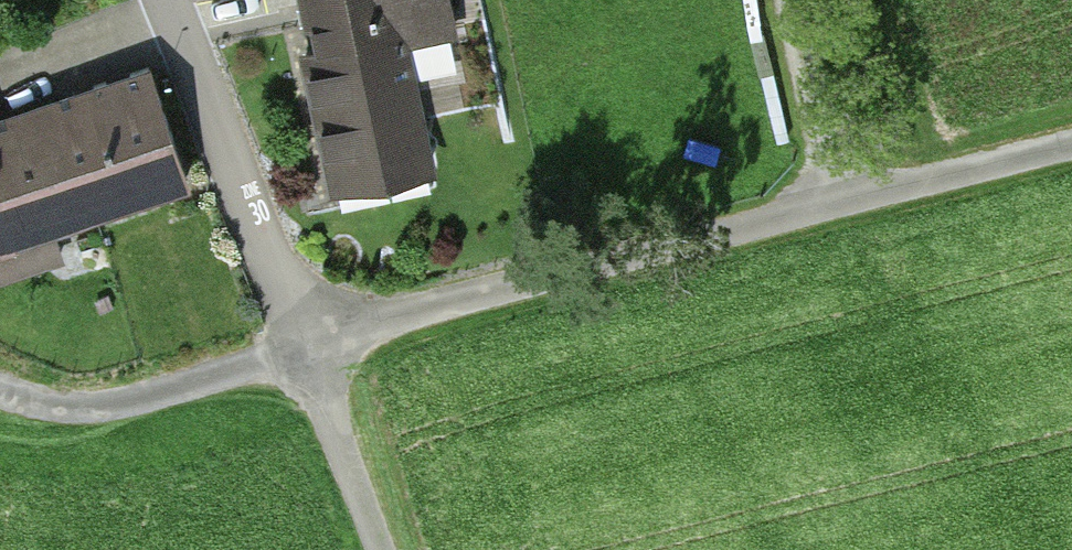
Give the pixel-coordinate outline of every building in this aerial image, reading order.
[(352,175),(434,159),(409,27),(453,19),(450,0),(319,0),(352,175)] [(0,65),(0,251),(185,179),(142,69),(24,114),(4,64),(0,65)]
